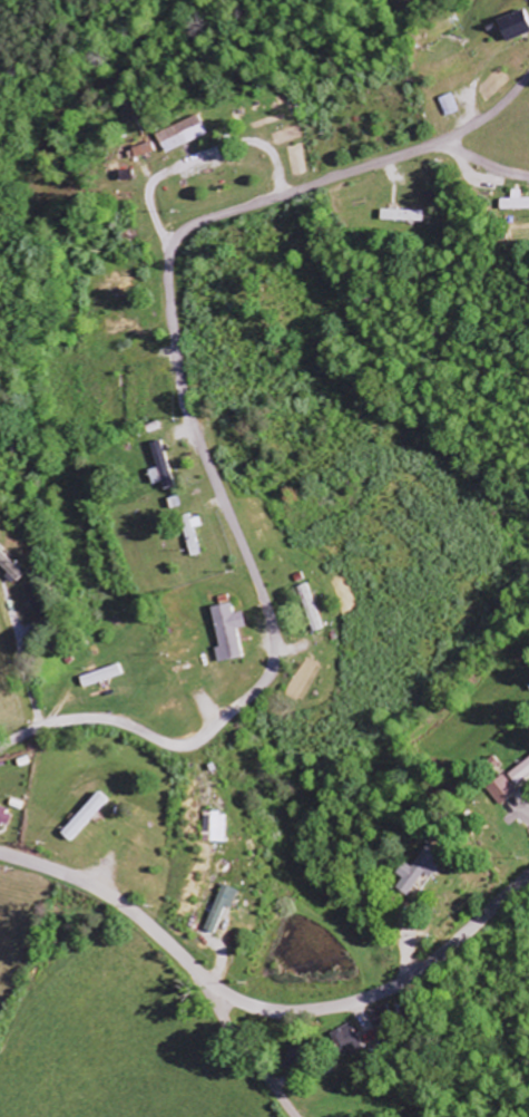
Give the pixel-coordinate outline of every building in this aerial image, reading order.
[(502,43),(528,32),(528,29),(522,10),(494,21),(502,43)] [(455,112),(448,94),(436,99),(443,117),(455,112)] [(528,210),(528,198),(521,199),(521,190),(511,190),(512,199),(500,199),(500,210),(528,210)] [(421,212),(378,210),(378,221),(420,222),(421,212)] [(151,485),(161,483),(162,490),(175,487),(162,440),(148,444),(155,467),(147,469),(151,485)] [(197,556),(191,529),(200,527),(198,516),(180,520),(189,558),(197,556)] [(298,587),(313,633),(323,630),(308,584),(298,587)] [(216,648),(212,649),(215,664),(241,658),(235,630),(243,628),(240,613),(231,615),(229,604),(208,608),(216,648)] [(515,787),(528,778),(528,759),(506,774),(515,787)] [(517,792),(503,775),(486,790),(500,807),(517,792)] [(106,802),(96,793),(58,834),(68,843),(106,802)] [(225,843),(226,814),(203,814),(203,833),(210,833),(210,843),(225,843)] [(402,863),(393,874),(401,881),(395,888),(405,896),(422,875),(429,880),(438,868),(429,862),(436,853),(427,845),(409,868),(402,863)] [(230,910),(237,891),(221,885),(203,930),(214,935),(225,908),(230,910)]
